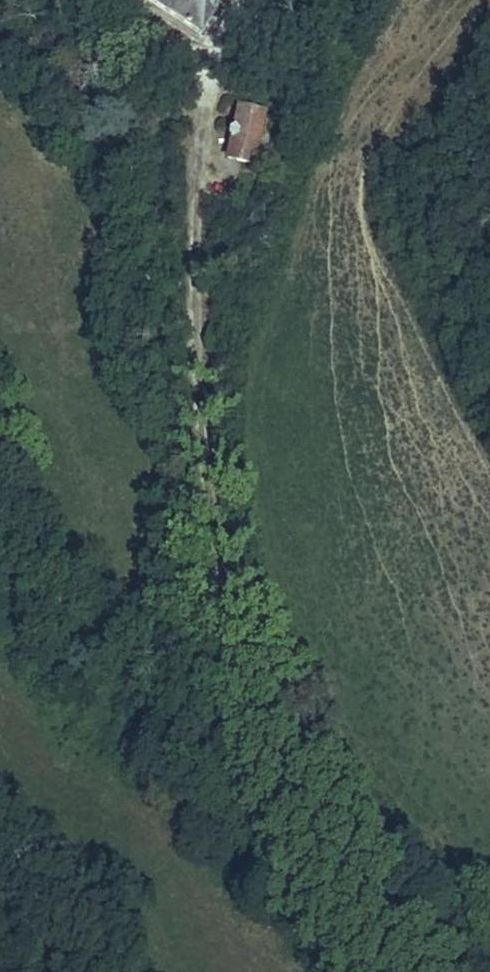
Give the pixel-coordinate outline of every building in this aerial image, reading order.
[(142,9),(147,4),(200,40),(227,0),(129,0),(142,9)] [(229,112),(217,168),(245,176),(257,119),(229,112)]
